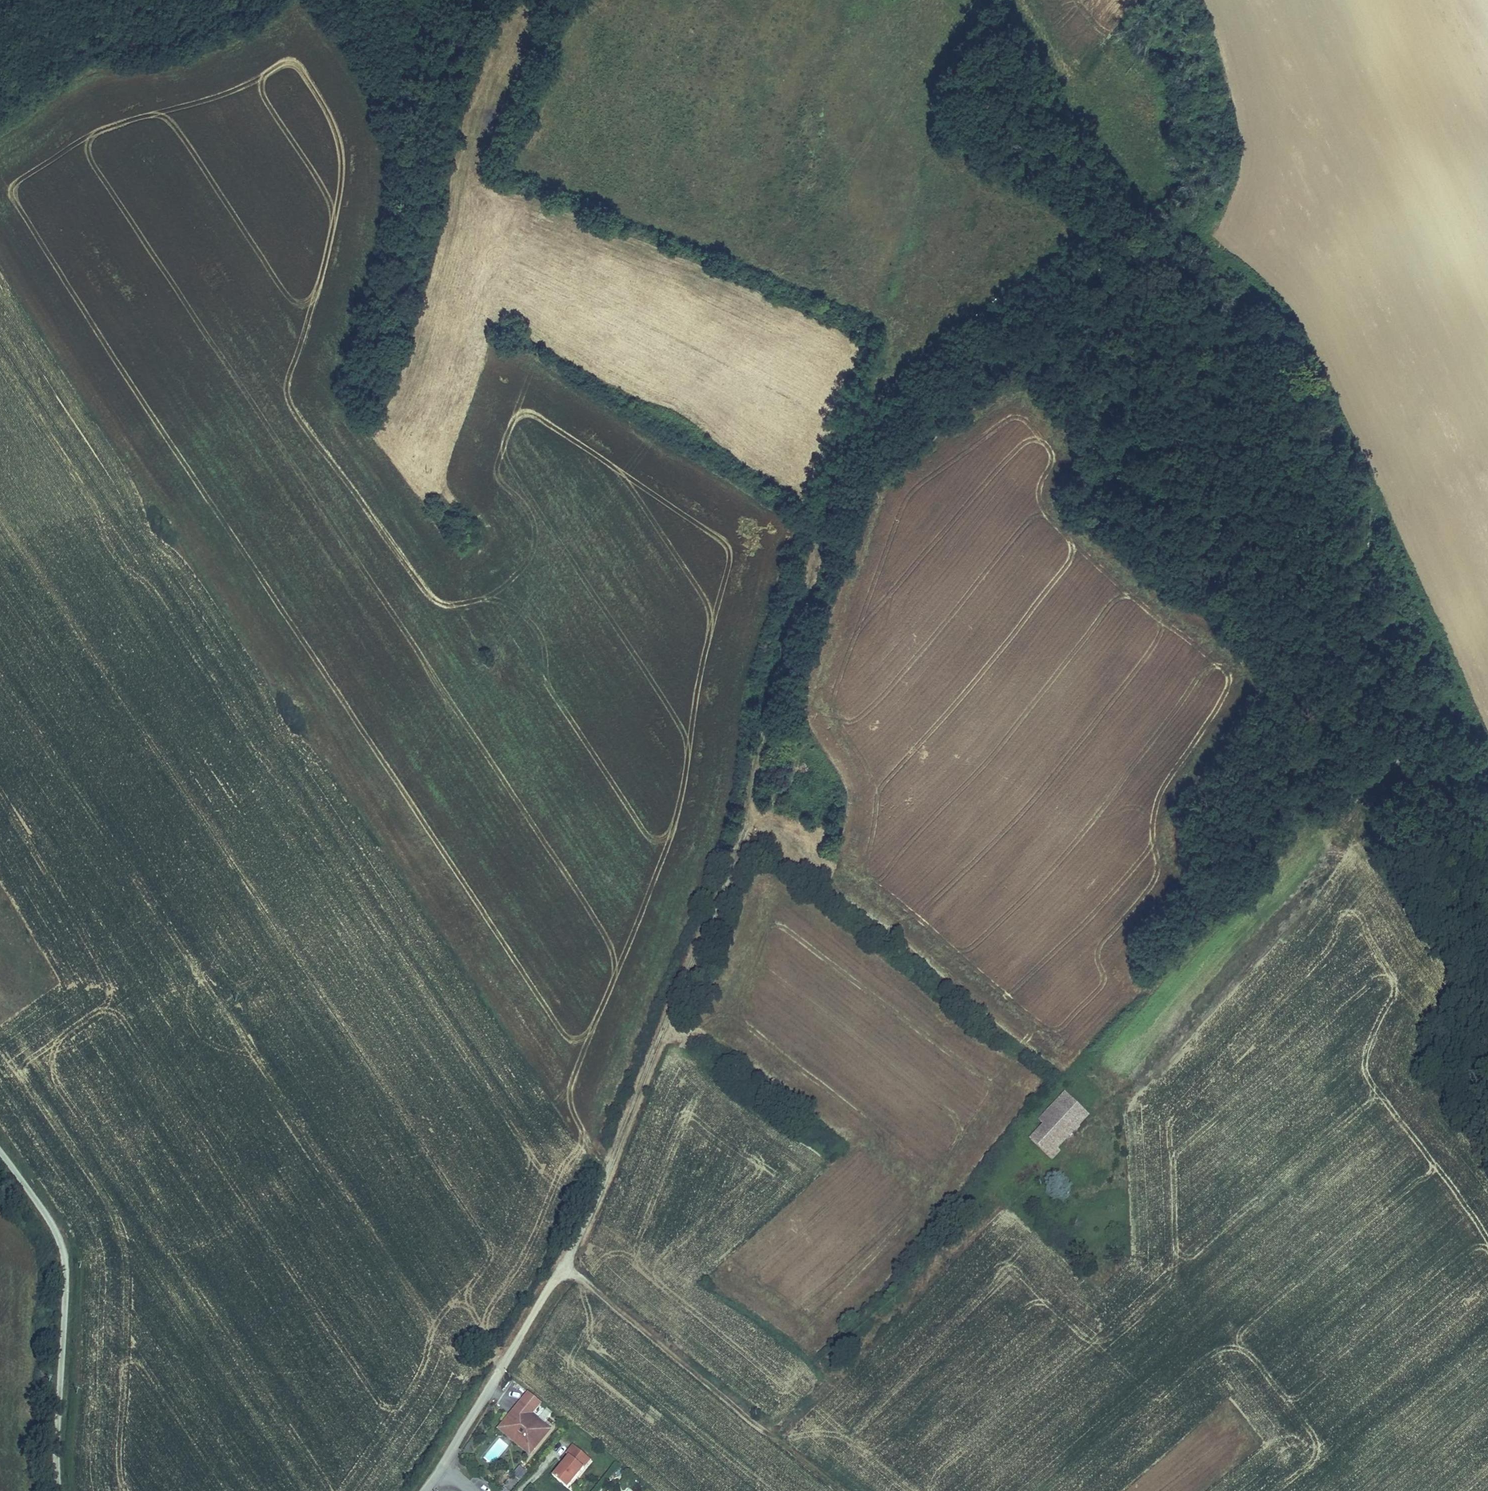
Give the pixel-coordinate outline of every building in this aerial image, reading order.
[(1059,1141),(1077,1125),(1069,1117),(1080,1107),(1066,1093),(1057,1102),(1050,1109),(1044,1116),(1040,1121),(1059,1141)] [(1089,1115),(1080,1107),(1069,1117),(1077,1125),(1089,1115)] [(529,1393),(513,1412),(518,1416),(508,1428),(534,1450),(551,1430),(532,1414),(542,1403),(534,1396),(529,1393)] [(530,1454),(534,1450),(508,1428),(518,1416),(513,1412),(499,1429),(530,1454)] [(568,1488),(585,1468),(580,1464),(587,1456),(573,1445),(566,1453),(570,1456),(553,1476),(568,1488)] [(591,1460),(587,1456),(580,1464),(585,1468),(591,1460)]
